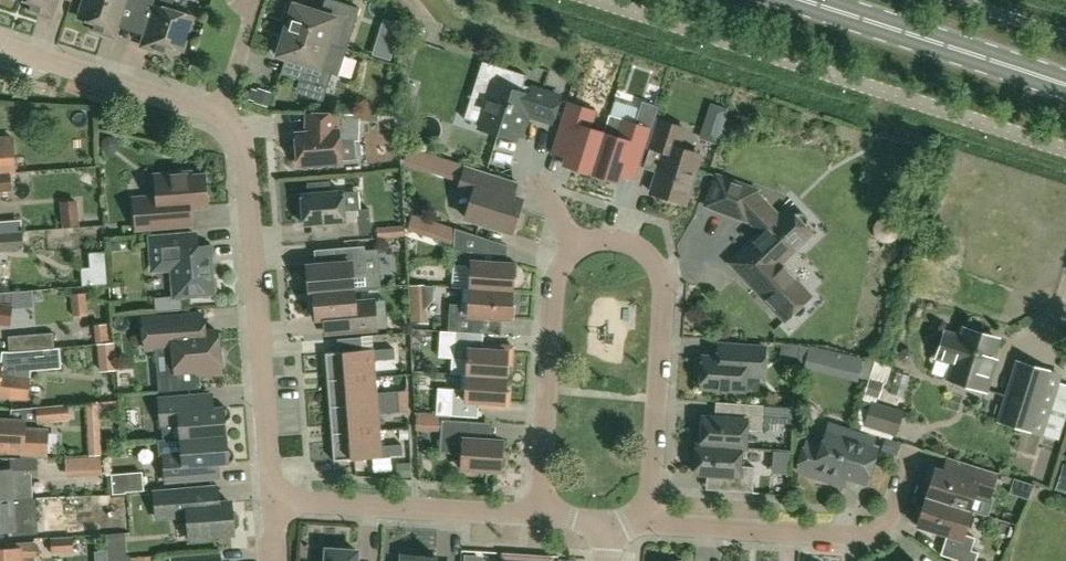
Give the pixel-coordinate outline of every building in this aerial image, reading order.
[(30,11),(51,17),(56,0),(23,0),(32,3),(30,11)] [(81,18),(95,23),(93,31),(114,38),(124,6),(139,11),(142,0),(86,0),(81,18)] [(139,11),(154,15),(143,47),(165,54),(167,46),(182,51),(193,16),(172,9),(175,0),(142,0),(139,11)] [(347,49),(360,8),(333,0),(326,0),(322,13),(294,4),(293,6),(289,5),(285,20),(289,21),(286,30),(347,49)] [(338,75),(347,49),(286,30),(283,39),(279,37),(274,52),(278,54),(278,56),(305,65),(301,80),(328,88),(333,74),(338,75)] [(390,60),(392,53),(375,48),(372,55),(390,60)] [(480,129),(516,140),(521,124),(526,126),(529,115),(552,123),(560,97),(524,85),(527,76),(482,62),(471,95),(490,100),(480,129)] [(251,89),(248,101),(269,107),(274,94),(258,89),(258,91),(251,89)] [(649,123),(654,104),(639,100),(634,119),(649,123)] [(558,134),(551,154),(566,159),(564,165),(591,174),(604,133),(592,130),(597,112),(568,103),(558,134)] [(305,134),(297,134),(300,165),(342,162),(340,141),(360,141),(361,116),(306,114),(305,134)] [(604,133),(591,174),(619,182),(621,176),(635,181),(640,168),(642,160),(652,129),(634,124),(622,120),(610,116),(604,133)] [(660,120),(651,148),(665,153),(652,193),(667,198),(667,200),(677,203),(679,201),(685,203),(700,156),(678,149),(685,128),(660,120)] [(701,132),(699,139),(717,144),(720,138),(701,132)] [(16,172),(13,136),(0,137),(0,173),(10,172),(16,172)] [(430,154),(411,148),(407,160),(427,166),(430,154)] [(462,182),(457,195),(472,200),(466,218),(512,233),(514,228),(519,226),(521,218),(519,213),(523,200),(513,197),(518,182),(496,175),(467,166),(462,182)] [(0,173),(0,192),(12,191),(10,174),(10,173),(10,172),(0,173)] [(192,173),(156,175),(158,197),(135,198),(137,229),(191,225),(190,207),(208,206),(205,175),(192,176),(192,173)] [(757,191),(718,177),(707,205),(746,220),(749,213),(766,230),(731,263),(786,321),(793,314),(795,316),(800,316),(804,314),(806,310),(806,306),(804,304),(811,297),(780,264),(813,233),(806,226),(808,224),(808,219),(806,216),(802,213),(798,214),(796,215),(789,208),(779,218),(756,194),(757,191)] [(302,195),(303,206),(299,210),(300,219),(304,222),(304,224),(330,222),(332,238),(372,235),(369,209),(345,211),(344,192),(330,193),(329,182),(307,183),(308,195),(302,195)] [(60,202),(62,227),(79,225),(77,200),(60,202)] [(426,236),(431,221),(412,215),(407,230),(426,236)] [(377,238),(396,237),(395,227),(376,228),(377,238)] [(453,265),(452,287),(464,288),(471,289),(513,291),(514,278),(518,278),(519,264),(506,263),(486,262),(487,239),(455,229),(454,245),(453,265)] [(0,232),(0,251),(24,249),(22,230),(0,232)] [(174,269),(174,271),(169,271),(172,296),(154,297),(155,312),(182,310),(181,298),(182,298),(182,297),(215,294),(211,246),(196,247),(195,234),(151,237),(153,271),(174,269)] [(337,264),(315,266),(308,266),(310,293),(354,289),(353,276),(368,275),(365,246),(336,248),(337,264)] [(79,266),(80,284),(105,283),(103,250),(87,250),(88,266),(79,266)] [(425,309),(423,286),(423,285),(409,286),(412,322),(426,321),(425,309)] [(451,304),(449,331),(457,332),(481,334),(482,317),(501,318),(515,319),(516,305),(512,305),(513,291),(471,289),(464,288),(462,305),(451,304)] [(355,302),(354,289),(310,293),(315,293),(317,319),(323,318),(324,333),(377,329),(376,314),(371,314),(370,301),(355,302)] [(10,325),(14,292),(0,293),(0,323),(10,325)] [(68,315),(83,314),(81,293),(66,294),(68,315)] [(203,314),(144,319),(147,349),(156,349),(167,348),(169,390),(201,388),(200,375),(221,374),(221,367),(223,367),(226,365),(226,361),(226,356),(224,352),(222,350),(219,350),(218,331),(204,332),(203,314)] [(965,329),(962,338),(946,333),(938,358),(954,363),(949,380),(987,392),(993,373),(989,372),(999,339),(965,329)] [(452,359),(451,374),(462,374),(462,375),(467,375),(507,377),(508,364),(512,364),(514,347),(483,345),(484,334),(481,334),(457,332),(455,359),(452,359)] [(52,333),(8,336),(10,352),(20,351),(54,348),(52,333)] [(114,343),(98,345),(101,372),(116,371),(114,343)] [(764,376),(766,348),(716,345),(716,358),(703,357),(703,360),(698,361),(697,374),(702,376),(701,388),(746,391),(747,375),(764,376)] [(54,348),(20,351),(22,366),(55,364),(54,348)] [(374,350),(338,352),(326,353),(328,380),(376,376),(374,357),(388,360),(396,359),(395,348),(374,350)] [(902,350),(899,355),(900,361),(904,365),(910,365),(914,360),(913,353),(909,349),(902,350)] [(20,398),(22,378),(14,377),(15,365),(0,363),(0,396),(20,398)] [(1061,376),(1050,373),(1020,363),(1001,422),(1031,432),(1032,430),(1043,434),(1061,376)] [(453,389),(451,416),(479,418),(480,407),(509,409),(511,391),(506,391),(507,377),(467,375),(462,375),(461,390),(453,389)] [(376,376),(328,380),(330,407),(399,402),(398,391),(391,392),(378,397),(376,376)] [(224,407),(214,408),(213,394),(160,398),(163,440),(182,439),(226,435),(225,421),(227,420),(229,420),(230,418),(231,417),(231,415),(231,413),(231,411),(230,410),(228,408),(226,408),(224,407)] [(87,425),(89,455),(100,455),(99,423),(98,413),(119,412),(118,400),(86,403),(87,425)] [(862,426),(894,435),(902,410),(870,401),(862,426)] [(399,402),(330,407),(332,434),(380,430),(379,410),(393,413),(400,412),(399,402)] [(38,407),(39,423),(69,420),(67,404),(61,405),(38,407)] [(700,423),(699,432),(703,436),(702,445),(742,448),(742,449),(746,449),(746,448),(747,433),(750,430),(761,431),(761,422),(793,424),(794,407),(764,405),(737,404),(736,419),(715,417),(704,417),(704,420),(700,423)] [(435,428),(436,412),(415,411),(414,426),(435,428)] [(22,453),(22,455),(47,456),(48,430),(12,429),(12,420),(0,420),(0,452),(22,453)] [(442,430),(440,453),(463,454),(462,469),(501,472),(501,468),(504,468),(506,466),(506,460),(505,457),(502,457),(503,441),(491,440),(471,439),(472,422),(450,420),(442,420),(442,430)] [(830,424),(827,432),(822,446),(807,441),(798,470),(845,485),(847,477),(866,483),(877,450),(864,445),(867,437),(830,424)] [(382,450),(380,430),(332,434),(335,461),(383,457),(403,455),(403,444),(395,445),(382,450)] [(230,449),(228,449),(226,435),(182,439),(163,440),(157,441),(160,468),(163,468),(165,482),(219,478),(218,464),(229,463),(230,462),(232,461),(233,460),(234,458),(235,457),(235,455),(234,453),(233,451),(231,450),(230,449)] [(885,438),(881,450),(896,455),(900,443),(885,438)] [(693,458),(693,467),(696,470),(696,474),(706,474),(727,476),(726,491),(754,493),(756,467),(743,466),(741,463),(742,449),(742,448),(702,445),(698,444),(698,445),(697,455),(693,458)] [(771,472),(788,472),(788,449),(771,448),(771,472)] [(89,455),(65,456),(66,477),(102,475),(100,455),(89,455)] [(14,499),(30,498),(29,477),(39,476),(38,456),(11,458),(12,468),(0,469),(0,500),(14,499)] [(974,494),(990,499),(998,473),(946,457),(942,471),(932,468),(927,482),(932,484),(927,497),(971,511),(971,510),(969,510),(974,494)] [(411,463),(396,463),(397,478),(412,477),(411,463)] [(110,492),(142,490),(141,470),(109,471),(110,492)] [(220,503),(218,485),(155,490),(158,518),(189,515),(191,540),(215,538),(215,535),(234,533),(234,529),(238,528),(240,525),(240,516),(236,513),(233,513),(232,502),(220,503)] [(927,497),(923,511),(919,510),(914,524),(948,534),(941,555),(958,560),(957,560),(976,560),(979,553),(972,550),(976,538),(964,534),(971,511),(927,497)] [(0,500),(0,531),(15,530),(15,536),(32,535),(30,510),(14,511),(14,499),(0,500)] [(99,518),(50,520),(51,537),(100,534),(99,518)] [(124,531),(104,532),(105,548),(92,549),(92,560),(104,560),(103,555),(125,554),(124,531)] [(73,552),(73,536),(51,538),(51,553),(73,552)] [(37,559),(36,544),(16,545),(16,548),(0,549),(0,560),(23,560),(23,559),(37,559)] [(327,560),(358,560),(358,551),(355,551),(352,547),(343,547),(340,550),(327,549),(327,560)] [(553,556),(507,553),(506,560),(552,560),(553,556)]
